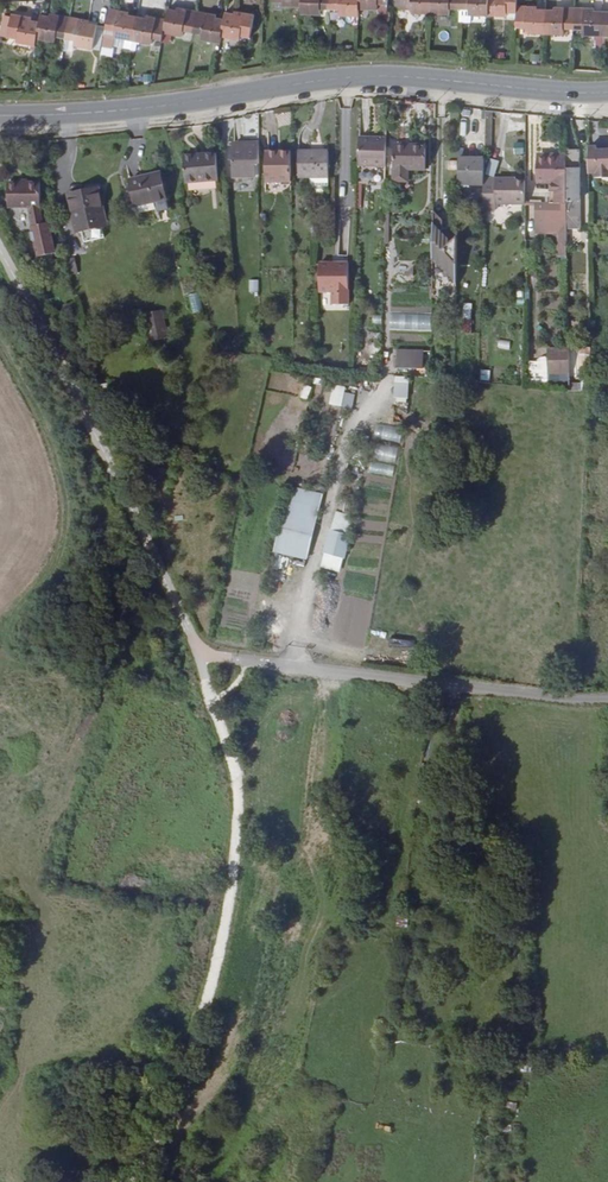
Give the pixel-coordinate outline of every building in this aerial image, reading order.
[(303,14),(321,16),(321,10),(331,11),(332,0),(303,0),(303,8),(303,14)] [(331,11),(339,11),(339,16),(360,17),(360,10),(360,0),(332,0),(331,11)] [(360,10),(378,11),(378,5),(389,5),(389,0),(360,0),(360,10)] [(432,15),(432,0),(403,0),(403,7),(411,8),(411,14),(432,15)] [(432,15),(450,15),(451,9),(460,10),(461,0),(432,0),(432,15)] [(460,10),(468,10),(468,16),(489,16),(489,0),(461,0),(460,10)] [(489,16),(508,17),(508,12),(518,12),(518,7),(518,0),(489,0),(489,16)] [(377,14),(389,14),(389,5),(378,5),(378,11),(377,14)] [(518,12),(517,27),(526,28),(526,34),(546,35),(547,14),(537,14),(537,7),(518,7),(518,12)] [(547,14),(546,35),(566,35),(566,29),(575,30),(576,9),(557,8),(556,14),(547,14)] [(185,32),(194,34),(198,12),(178,9),(177,15),(168,14),(167,20),(165,33),(184,37),(185,32)] [(576,9),(575,30),(583,30),(583,36),(603,37),(603,16),(595,16),(595,10),(576,9)] [(110,10),(106,31),(115,33),(114,38),(134,42),(137,22),(127,20),(128,13),(110,10)] [(198,12),(194,34),(202,35),(201,41),(221,45),(222,37),(224,25),(216,22),(217,16),(198,12)] [(224,25),(222,37),(242,41),(243,35),(252,37),(255,16),(236,13),(235,19),(226,17),(224,25)] [(49,22),(41,20),(40,27),(37,40),(57,43),(58,38),(67,39),(71,18),(51,14),(49,22)] [(16,43),(36,47),(37,40),(40,27),(30,25),(31,19),(12,15),(12,18),(9,36),(8,42),(16,43)] [(12,18),(5,17),(1,40),(8,42),(9,36),(12,18)] [(137,22),(134,42),(153,46),(154,40),(163,42),(165,33),(167,20),(148,17),(147,23),(137,22)] [(71,18),(67,39),(74,41),(73,46),(94,50),(97,30),(88,29),(89,22),(71,18)] [(385,137),(357,137),(357,165),(384,166),(385,137)] [(290,173),(290,143),(264,143),(264,173),(290,173)] [(423,172),(424,146),(393,145),(392,180),(407,180),(407,171),(423,172)] [(258,178),(258,146),(231,146),(231,178),(258,178)] [(587,147),(587,172),(595,172),(607,172),(607,150),(595,150),(595,147),(587,147)] [(327,149),(307,149),(306,161),(297,161),(297,176),(326,176),(327,149)] [(306,161),(307,149),(298,149),(297,161),(306,161)] [(579,150),(565,150),(565,157),(565,169),(567,169),(567,213),(566,213),(566,232),(579,231),(579,150)] [(217,179),(215,153),(182,155),(184,181),(217,179)] [(565,169),(565,157),(556,158),(557,160),(536,161),(537,183),(548,183),(549,221),(560,220),(561,233),(566,233),(566,232),(566,204),(565,169)] [(457,159),(457,184),(483,185),(483,178),(483,160),(457,159)] [(384,166),(357,165),(356,179),(384,181),(384,166)] [(159,174),(129,180),(133,206),(164,200),(159,174)] [(326,185),(326,176),(308,176),(308,183),(310,185),(326,185)] [(511,178),(483,178),(483,185),(482,203),(495,204),(524,204),(524,181),(511,180),(511,178)] [(39,209),(39,181),(6,182),(6,207),(26,206),(26,209),(39,209)] [(95,186),(66,193),(75,232),(104,225),(95,186)] [(441,212),(432,203),(431,257),(455,281),(456,229),(453,231),(440,217),(441,212)] [(560,220),(549,221),(549,234),(559,233),(560,258),(567,258),(566,233),(561,233),(560,220)] [(66,259),(70,275),(78,272),(74,257),(66,259)] [(247,278),(259,278),(259,263),(247,263),(247,278)] [(347,305),(347,265),(318,265),(319,292),(330,293),(330,305),(347,305)] [(249,279),(249,292),(258,292),(258,279),(249,279)] [(198,292),(187,294),(192,312),(203,310),(198,292)] [(471,319),(472,302),(463,302),(462,319),(471,319)] [(389,312),(389,330),(425,331),(425,313),(389,312)] [(168,341),(161,313),(145,318),(152,344),(168,341)] [(471,333),(471,320),(461,320),(461,332),(471,333)] [(497,348),(510,349),(510,340),(497,340),(497,348)] [(579,364),(590,364),(589,342),(579,342),(579,364)] [(568,369),(568,347),(546,347),(546,369),(568,369)] [(422,351),(396,350),(396,368),(421,369),(422,351)] [(480,369),(479,381),(489,382),(490,369),(480,369)] [(395,375),(394,383),(409,383),(409,376),(395,375)] [(571,392),(590,391),(590,383),(569,384),(569,392),(571,392)] [(352,407),(354,393),(345,392),(345,386),(332,385),(329,405),(352,407)] [(401,442),(402,427),(378,426),(377,441),(401,442)] [(375,445),(374,460),(396,461),(397,446),(375,445)] [(288,485),(275,552),(307,559),(320,492),(288,485)] [(332,510),(321,567),(341,571),(348,534),(344,533),(348,513),(332,510)]
